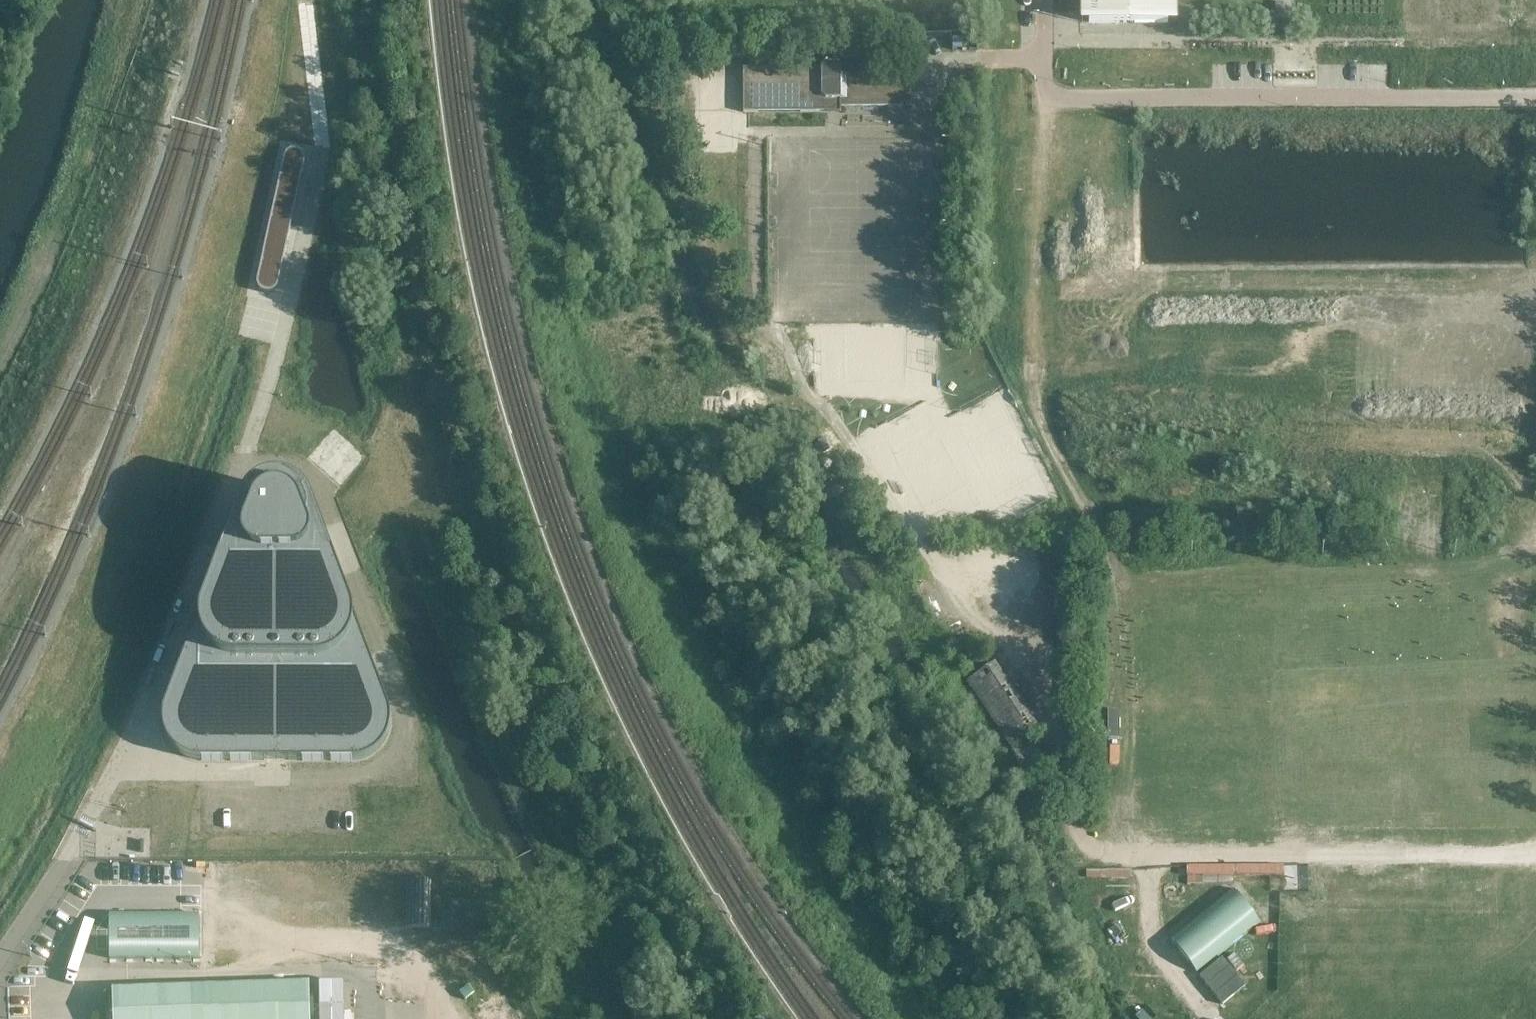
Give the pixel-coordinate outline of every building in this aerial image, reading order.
[(1081,37),(1160,36),(1160,0),(1081,0),(1081,37)] [(903,108),(903,76),(841,76),(840,64),(825,64),(821,69),(743,69),(743,113),(841,112),(841,108),(903,108)] [(269,243),(264,286),(279,287),(284,245),(269,243)] [(342,482),(367,455),(337,427),(312,454),(342,482)] [(337,577),(217,577),(164,712),(163,716),(163,721),(163,726),(164,731),(166,736),(168,740),(170,744),(173,748),(177,751),(181,754),(185,757),(190,759),(194,760),(199,760),(201,761),(204,761),(349,761),(354,760),(359,760),(364,759),(368,757),(373,754),(377,751),(380,748),(383,745),(386,740),(388,736),(389,731),(390,726),(391,721),(390,716),(389,712),(337,577)] [(1039,731),(995,664),(968,682),(1012,749),(1039,731)] [(1232,888),(1170,941),(1198,975),(1260,922),(1232,888)] [(1222,958),(1200,976),(1223,1004),(1245,986),(1222,958)] [(306,986),(111,993),(112,1018),(309,1018),(306,986)]
